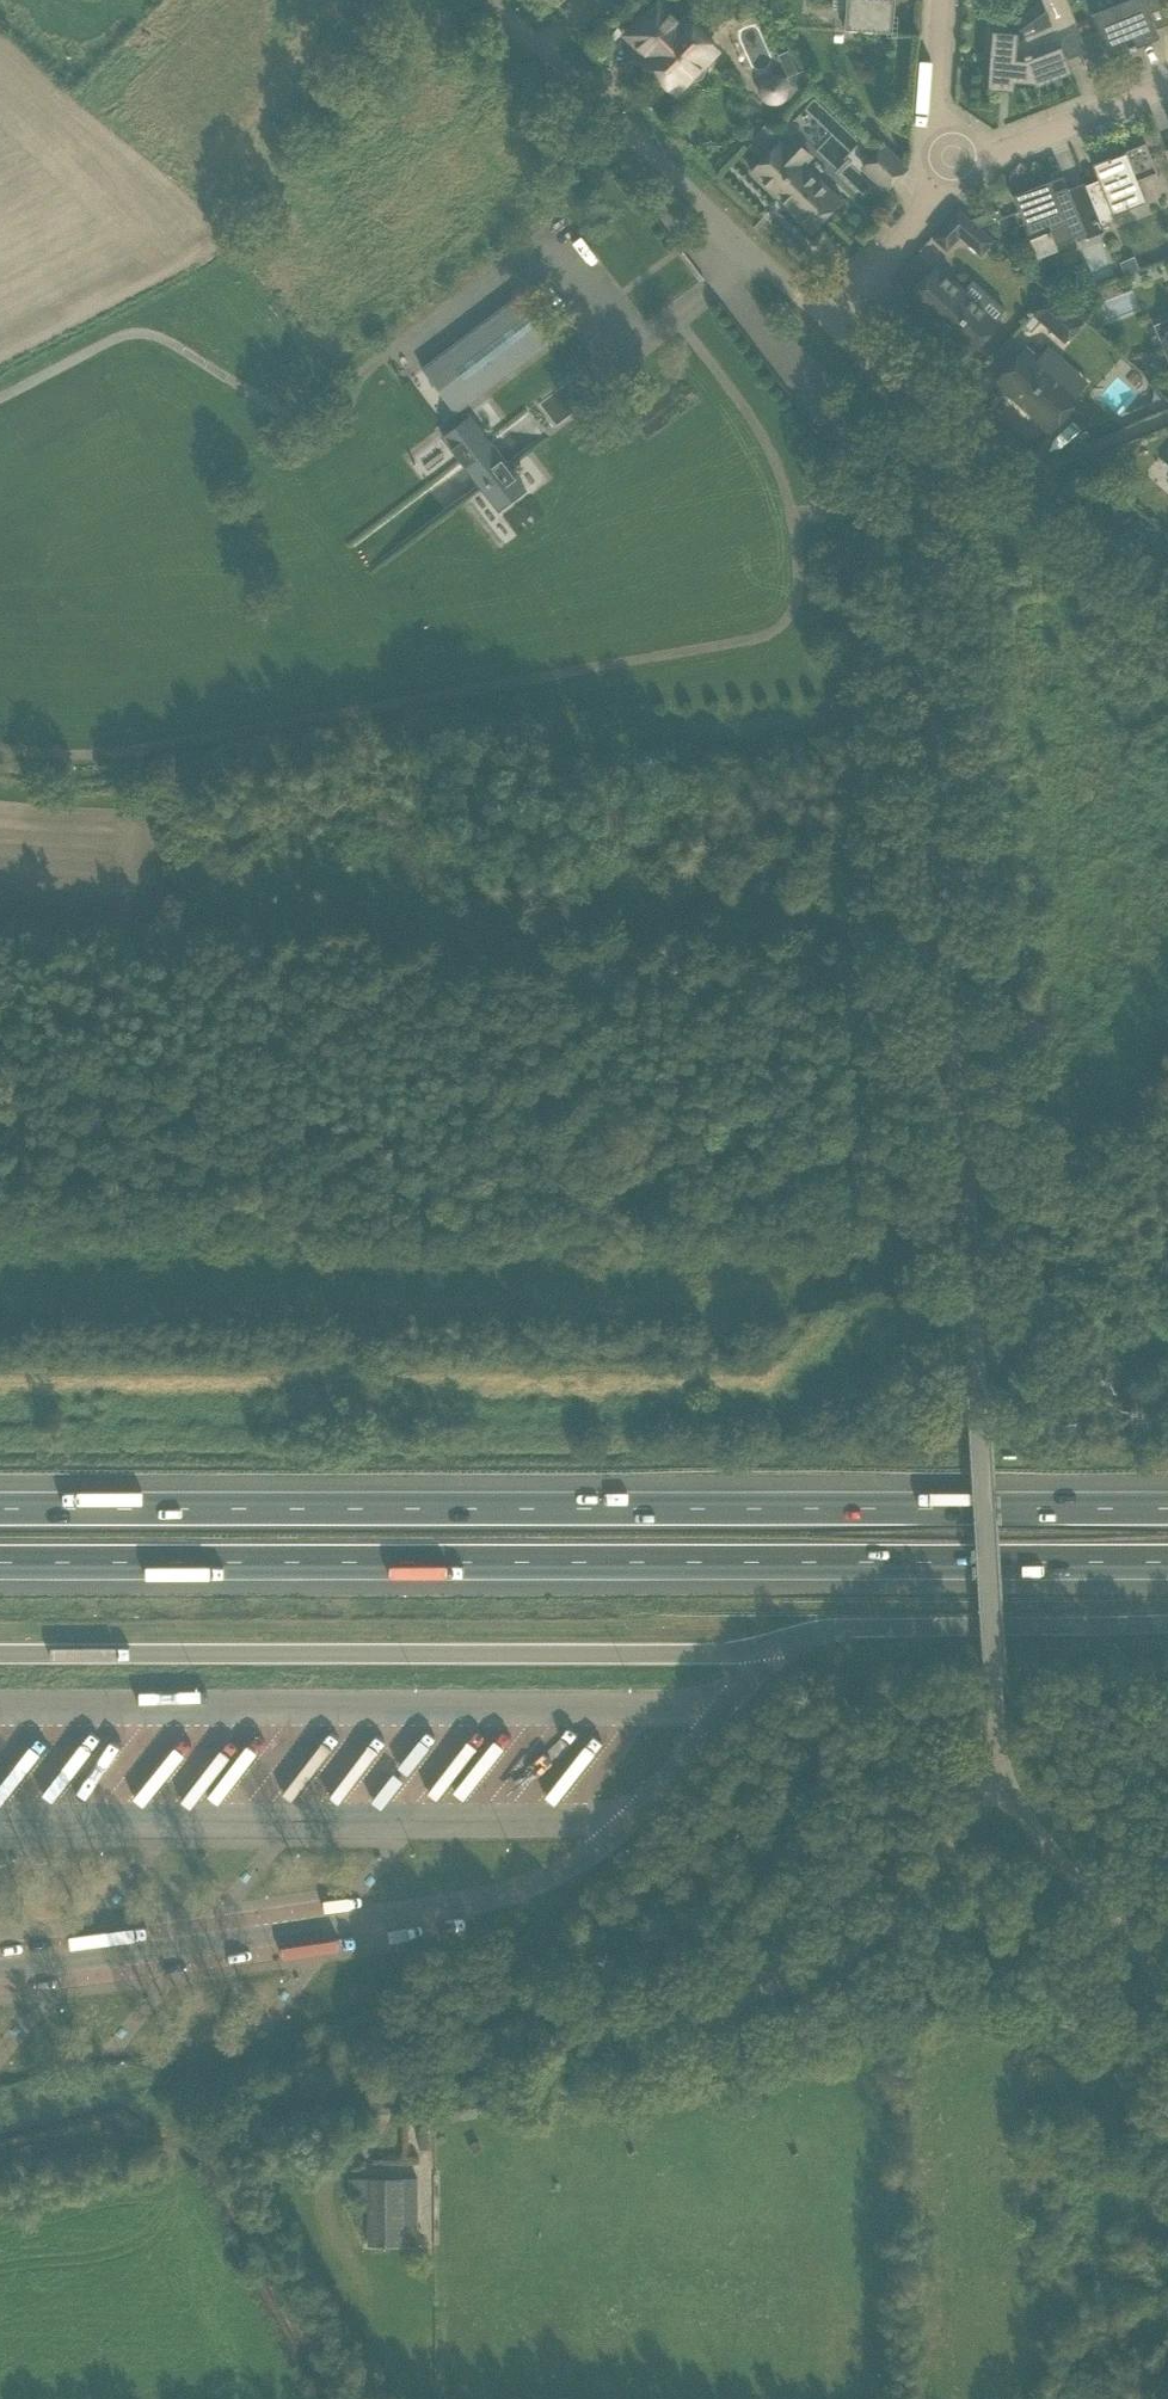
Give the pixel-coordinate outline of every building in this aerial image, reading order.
[(896,0),(847,0),(845,29),(892,32),(891,47),(892,47),(896,0)] [(990,68),(988,89),(1015,91),(1015,82),(1035,83),(1037,87),(1073,73),(1057,32),(1078,23),(1068,0),(1042,0),(1052,24),(1019,38),(1019,33),(993,31),(990,68)] [(1112,57),(1130,50),(1131,51),(1138,48),(1137,47),(1161,37),(1148,6),(1164,0),(1125,0),(1094,13),(1112,57)] [(626,34),(648,56),(643,61),(676,93),(689,80),(695,81),(701,80),(705,75),(706,69),(705,63),(718,50),(685,19),(680,24),(658,2),(626,34)] [(787,100),(809,77),(805,68),(786,77),(785,76),(784,75),(782,74),(779,72),(776,72),(772,72),(769,72),(766,73),(764,75),(761,77),(760,80),(758,83),(758,86),(758,90),(758,93),(759,95),(761,98),(763,100),(765,102),(768,103),(771,104),(774,104),(778,104),(781,103),(783,102),(785,101),(786,99),(787,100)] [(752,172),(813,230),(841,201),(803,164),(811,156),(792,137),(784,146),(780,143),(752,172)] [(1146,203),(1137,181),(1158,172),(1146,142),(1093,163),(1099,180),(1086,185),(1101,223),(1102,223),(1116,217),(1116,215),(1146,203)] [(886,189),(907,168),(885,146),(864,168),(886,189)] [(1101,223),(1086,185),(1085,182),(1069,189),(1068,187),(1057,191),(1053,180),(1013,195),(1036,253),(1076,237),(1074,232),(1083,229),(1087,238),(1104,232),(1101,223)] [(994,240),(959,208),(933,236),(947,249),(960,235),(982,254),(994,240)] [(1133,257),(1120,262),(1125,276),(1139,270),(1133,257)] [(973,280),(964,290),(937,265),(907,299),(947,335),(945,337),(951,342),(950,344),(950,349),(959,357),(964,356),(966,355),(968,357),(1000,322),(997,319),(1006,309),(973,280)] [(1066,342),(1085,321),(1053,292),(1034,314),(1066,342)] [(522,294),(437,359),(469,401),(554,336),(522,294)] [(1026,346),(994,381),(1052,432),(1083,396),(1079,393),(1049,367),(1059,356),(1048,347),(1039,357),(1026,346)] [(487,402),(443,436),(425,449),(446,476),(463,463),(479,483),(461,497),(482,524),(544,476),(523,449),(505,463),(490,443),(508,429),(487,402)] [(509,1747),(491,1741),(457,1785),(454,1794),(465,1799),(485,1773),(477,1793),(487,1800),(520,1757),(523,1770),(531,1769),(529,1761),(548,1757),(544,1768),(532,1784),(528,1795),(548,1791),(559,1799),(570,1785),(585,1797),(631,1736),(621,1728),(606,1747),(600,1724),(580,1751),(560,1743),(549,1758),(544,1737),(531,1755),(518,1745),(509,1747)] [(383,1747),(357,1726),(306,1793),(318,1802),(326,1791),(340,1803),(383,1747)] [(191,1784),(216,1805),(272,1737),(261,1727),(251,1738),(238,1727),(191,1784)] [(396,1799),(433,1737),(422,1730),(410,1750),(393,1740),(368,1783),(396,1799)] [(122,1759),(107,1777),(117,1785),(107,1798),(118,1807),(171,1741),(159,1732),(131,1767),(122,1759)] [(153,1775),(165,1785),(156,1795),(167,1805),(219,1743),(206,1733),(185,1758),(174,1749),(153,1775)] [(253,1793),(268,1804),(307,1750),(293,1739),(253,1793)] [(446,1766),(439,1762),(422,1793),(441,1803),(471,1746),(460,1740),(446,1766)] [(353,1892),(287,1903),(290,1917),(356,1907),(353,1892)] [(117,1928),(119,1941),(184,1930),(182,1917),(117,1928)] [(78,1947),(77,1932),(0,1938),(0,1953),(78,1947)] [(268,1946),(203,1958),(205,1971),(270,1959),(268,1946)] [(128,1980),(127,1967),(90,1969),(90,1982),(128,1980)] [(368,2179),(368,2198),(369,2243),(405,2243),(404,2179),(368,2179)]
